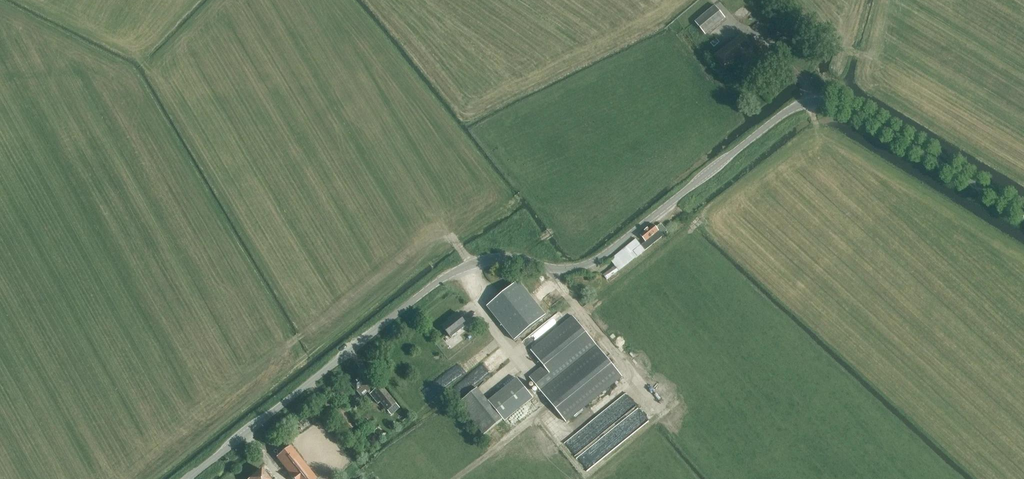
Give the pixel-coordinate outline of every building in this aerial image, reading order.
[(706,35),(727,19),(715,5),(695,22),(706,35)] [(749,41),(743,33),(714,56),(725,70),(738,60),(752,77),(774,60),(756,37),(749,41)] [(714,48),(720,43),(716,38),(711,43),(714,48)] [(663,236),(668,232),(662,224),(657,227),(654,224),(641,235),(646,242),(641,245),(637,239),(610,260),(620,271),(645,250),(646,251),(664,237),(663,236)] [(518,282),(487,307),(515,341),(546,316),(530,296),(523,288),(518,282)] [(452,339),(469,326),(458,312),(448,320),(449,321),(442,326),(452,339)] [(532,352),(528,356),(534,363),(538,360),(543,366),(529,377),(566,423),(622,378),(573,316),(531,350),(532,352)] [(361,398),(371,390),(360,376),(350,384),(361,398)] [(505,422),(534,399),(517,378),(489,401),(505,422)] [(378,404),(380,403),(387,412),(396,404),(381,385),(371,393),(372,393),(369,395),(378,404)] [(477,393),(458,408),(483,440),(502,425),(477,393)] [(290,443),(274,456),(292,478),(319,478),(290,443)]
